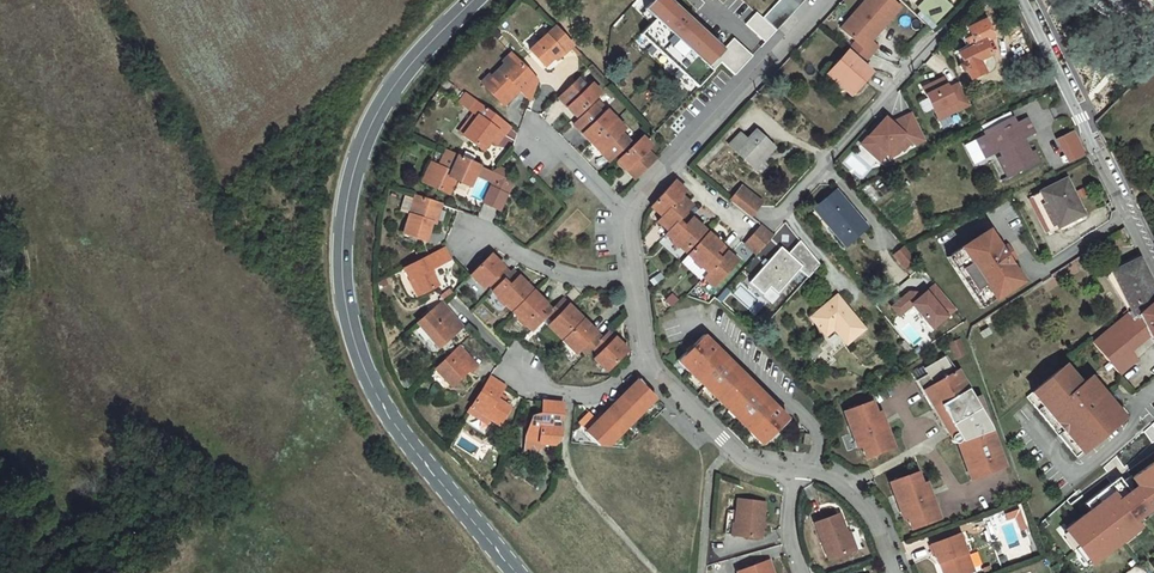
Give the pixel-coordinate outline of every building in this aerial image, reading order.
[(656,19),(641,36),(698,87),(721,63),(734,75),(752,56),(733,38),(724,48),(672,0),(653,0),(645,9),(656,19)] [(763,17),(777,30),(804,0),(779,0),(763,17)] [(847,51),(862,64),(877,47),(870,41),(900,7),(892,0),(866,0),(841,29),(856,42),(847,51)] [(918,7),(934,23),(950,6),(944,0),(925,0),(918,7)] [(756,12),(745,24),(765,42),(776,30),(756,12)] [(989,18),(971,26),(975,35),(979,33),(983,41),(984,41),(997,35),(989,18)] [(529,50),(544,66),(554,57),(560,52),(563,54),(572,45),(555,27),(529,50)] [(970,48),(958,54),(963,64),(965,68),(970,78),(983,72),(977,60),(990,54),(984,41),(983,41),(979,33),(975,35),(966,40),(967,41),(970,48)] [(970,48),(967,41),(955,47),(958,54),(970,48)] [(830,71),(853,92),(871,72),(862,64),(847,51),(830,71)] [(563,54),(560,52),(554,57),(557,60),(563,54)] [(493,80),(485,87),(501,103),(510,93),(513,96),(519,90),(530,100),(537,81),(511,54),(503,62),(505,64),(491,77),(491,78),(493,80)] [(853,92),(830,71),(826,75),(850,96),(853,92)] [(481,83),(485,87),(493,80),(491,78),(491,77),(489,75),(481,83)] [(943,78),(923,89),(938,120),(969,105),(959,84),(948,89),(943,78)] [(572,103),(567,107),(576,117),(601,93),(592,84),(587,88),(579,79),(563,93),(572,103)] [(510,93),(501,103),(503,106),(513,96),(510,93)] [(558,98),(567,107),(572,103),(563,93),(558,98)] [(490,140),(497,131),(503,136),(510,127),(465,94),(459,103),(473,113),(477,116),(463,136),(482,150),(490,140)] [(600,153),(605,148),(614,157),(629,143),(621,133),(625,129),(598,101),(579,120),(588,129),(582,134),(600,153)] [(459,133),(463,136),(477,116),(473,113),(459,133)] [(885,117),(861,144),(872,154),(879,146),(886,153),(890,157),(897,154),(901,149),(902,151),(911,142),(914,145),(925,140),(911,113),(898,119),(900,123),(896,127),(885,117)] [(986,135),(977,139),(986,158),(1000,151),(1003,156),(998,158),(1008,177),(1039,162),(1034,151),(1030,153),(1023,139),(1034,134),(1026,118),(1015,124),(1012,117),(984,131),(986,135)] [(573,125),(582,134),(588,129),(579,120),(573,125)] [(1075,130),(1056,139),(1068,163),(1087,154),(1075,130)] [(496,145),(503,136),(497,131),(490,140),(496,145)] [(729,145),(751,166),(771,145),(756,131),(747,140),(740,133),(729,145)] [(617,160),(626,170),(631,164),(640,174),(655,159),(647,150),(651,146),(642,136),(617,160)] [(771,145),(751,166),(754,169),(774,148),(771,145)] [(879,146),(872,154),(879,161),(886,153),(879,146)] [(609,162),(614,157),(605,148),(600,153),(609,162)] [(435,165),(426,184),(448,194),(453,184),(451,183),(453,178),(455,180),(469,186),(475,174),(477,169),(479,166),(446,151),(439,167),(435,165)] [(435,165),(431,163),(422,182),(426,184),(435,165)] [(631,164),(626,170),(635,179),(640,174),(631,164)] [(497,167),(492,172),(499,175),(495,184),(493,189),(490,187),(483,203),(486,204),(499,210),(513,181),(503,177),(506,171),(497,167)] [(477,169),(475,174),(495,184),(499,175),(492,172),(485,169),(483,172),(477,169)] [(1049,230),(1050,232),(1057,229),(1056,226),(1071,218),(1082,213),(1066,180),(1032,196),(1049,230)] [(678,193),(682,188),(678,184),(674,181),(651,207),(661,217),(657,222),(668,232),(665,235),(672,241),(674,238),(680,244),(678,246),(685,252),(702,233),(697,228),(700,225),(692,218),(685,212),(687,210),(684,207),(689,202),(685,199),(681,195),(678,193)] [(742,187),(739,190),(758,206),(761,203),(742,187)] [(739,190),(731,201),(750,216),(758,206),(739,190)] [(835,191),(816,207),(831,225),(829,227),(845,245),(866,227),(835,191)] [(445,206),(416,196),(404,237),(430,244),(436,223),(440,224),(445,206)] [(1046,232),(1049,230),(1032,196),(1028,198),(1046,232)] [(831,225),(816,207),(814,209),(829,227),(831,225)] [(1082,213),(1071,218),(1074,225),(1085,219),(1082,213)] [(773,236),(761,225),(744,244),(756,255),(773,236)] [(988,231),(947,257),(981,309),(1022,282),(1009,262),(1015,258),(1007,246),(1001,250),(988,231)] [(688,255),(694,261),(697,258),(703,264),(700,267),(707,273),(703,278),(713,287),(737,261),(734,258),(730,254),(725,259),(722,256),(727,251),(728,250),(717,241),(713,237),(710,240),(705,236),(688,255)] [(680,244),(674,238),(672,241),(678,246),(680,244)] [(781,247),(749,282),(763,295),(770,287),(777,294),(799,269),(808,278),(820,264),(800,241),(789,254),(781,247)] [(904,248),(895,255),(905,267),(914,260),(904,248)] [(430,270),(449,260),(447,255),(443,249),(403,269),(409,281),(413,279),(420,294),(437,286),(430,270)] [(703,264),(697,258),(694,261),(688,255),(681,262),(701,279),(703,278),(707,273),(700,267),(703,264)] [(1138,255),(1126,261),(1128,265),(1140,259),(1138,255)] [(492,262),(488,257),(472,273),(478,279),(475,282),(482,288),(487,284),(503,266),(498,261),(495,259),(492,262)] [(1113,272),(1131,310),(1153,299),(1153,287),(1140,259),(1128,265),(1126,261),(1119,264),(1121,268),(1113,272)] [(512,270),(510,273),(503,266),(487,284),(493,290),(491,292),(497,298),(500,295),(506,301),(503,304),(510,310),(528,292),(523,287),(526,284),(518,276),(512,270)] [(1131,310),(1113,272),(1109,274),(1108,275),(1108,276),(1107,276),(1107,277),(1108,278),(1128,312),(1131,310)] [(478,279),(472,273),(469,276),(475,282),(478,279)] [(417,296),(420,294),(413,279),(409,281),(417,296)] [(531,289),(526,284),(523,287),(528,292),(531,289)] [(898,315),(912,303),(931,327),(955,308),(935,284),(920,296),(917,292),(913,296),(909,291),(891,306),(898,315)] [(524,325),(530,331),(546,315),(552,309),(541,298),(538,296),(535,299),(530,294),(512,312),(518,319),(520,316),(526,322),(524,325)] [(500,295),(497,298),(503,304),(506,301),(500,295)] [(831,356),(864,329),(837,296),(811,318),(826,335),(806,352),(822,371),(835,361),(831,356)] [(552,309),(546,315),(552,321),(547,326),(554,333),(556,330),(562,336),(578,320),(574,316),(577,313),(567,303),(563,299),(552,309)] [(1092,342),(1119,374),(1136,358),(1130,351),(1149,335),(1152,340),(1153,339),(1153,299),(1131,310),(1128,312),(1092,342)] [(438,348),(462,327),(441,302),(417,323),(438,348)] [(520,316),(518,319),(524,325),(526,322),(520,316)] [(592,328),(588,324),(584,327),(580,323),(564,338),(570,344),(568,347),(575,354),(579,349),(585,355),(592,348),(602,338),(592,328)] [(987,328),(981,332),(984,338),(991,334),(987,328)] [(556,330),(554,333),(560,339),(562,336),(556,330)] [(602,338),(592,348),(598,354),(593,359),(600,365),(603,363),(609,369),(624,353),(620,349),(623,346),(616,338),(609,331),(602,338)] [(677,360),(691,374),(695,369),(753,428),(749,432),(762,445),(771,436),(768,434),(772,430),(774,433),(787,420),(703,335),(690,348),(693,350),(689,354),(686,352),(677,360)] [(570,344),(564,338),(562,341),(568,347),(570,344)] [(966,353),(960,339),(949,344),(955,358),(966,353)] [(435,369),(451,387),(465,374),(461,370),(464,366),(468,371),(470,373),(477,366),(459,347),(435,369)] [(960,441),(960,440),(961,439),(973,475),(984,471),(985,474),(1005,467),(979,395),(974,398),(957,370),(953,372),(944,356),(924,368),(927,374),(916,381),(932,409),(934,408),(940,405),(956,433),(954,434),(953,435),(952,436),(951,437),(951,438),(951,439),(952,440),(952,441),(953,442),(954,443),(955,443),(956,443),(957,443),(958,443),(959,442),(960,441)] [(603,363),(600,365),(606,371),(609,369),(603,363)] [(1091,386),(1086,380),(1081,384),(1065,365),(1036,389),(1042,396),(1038,400),(1032,393),(1027,397),(1077,457),(1082,453),(1076,446),(1080,442),(1086,449),(1120,421),(1114,413),(1118,410),(1112,402),(1106,395),(1095,382),(1091,386)] [(912,373),(916,381),(927,374),(924,368),(923,367),(912,373)] [(753,428),(695,369),(691,374),(717,400),(749,432),(753,428)] [(490,377),(471,407),(489,419),(498,425),(510,407),(503,403),(496,399),(500,394),(504,386),(490,377)] [(1086,380),(1091,386),(1095,382),(1090,377),(1086,380)] [(599,445),(607,446),(656,397),(645,386),(641,382),(639,379),(609,409),(597,421),(590,428),(586,432),(599,445)] [(1038,400),(1042,396),(1036,389),(1032,393),(1038,400)] [(1110,391),(1106,395),(1112,402),(1116,399),(1110,391)] [(503,403),(506,398),(500,394),(496,399),(503,403)] [(552,418),(561,419),(563,403),(543,401),(542,417),(533,416),(526,435),(531,442),(539,443),(559,445),(560,428),(551,427),(552,418)] [(872,401),(863,404),(865,410),(874,407),(872,401)] [(886,427),(881,428),(876,414),(874,407),(865,410),(863,404),(844,411),(852,433),(857,431),(859,437),(858,437),(861,446),(866,459),(893,448),(886,427)] [(956,433),(940,405),(934,408),(951,437),(952,436),(953,435),(954,434),(956,433)] [(468,411),(487,423),(489,419),(471,407),(468,411)] [(1114,413),(1120,421),(1124,417),(1118,410),(1114,413)] [(590,428),(597,421),(589,412),(581,420),(590,428)] [(881,413),(876,414),(881,428),(886,427),(881,413)] [(561,419),(552,418),(551,427),(560,428),(561,419)] [(590,428),(581,420),(577,423),(586,432),(590,428)] [(857,447),(861,446),(858,437),(859,437),(857,431),(852,433),(857,447)] [(531,442),(526,435),(524,450),(538,452),(539,443),(531,442)] [(958,443),(957,443),(970,480),(985,474),(984,471),(973,475),(961,439),(960,440),(960,441),(959,442),(958,443)] [(1076,446),(1082,453),(1086,449),(1080,442),(1076,446)] [(1131,478),(1137,486),(1152,507),(1153,510),(1153,462),(1131,478)] [(897,504),(903,502),(905,507),(904,508),(907,516),(911,529),(939,519),(931,498),(927,499),(922,485),(917,472),(890,482),(897,504)] [(1090,562),(1121,539),(1119,537),(1125,532),(1127,535),(1139,527),(1134,520),(1152,507),(1137,486),(1129,491),(1124,484),(1119,477),(1087,502),(1092,509),(1090,511),(1065,529),(1079,547),(1082,545),(1085,550),(1082,552),(1090,562)] [(1131,478),(1124,484),(1129,491),(1137,486),(1131,478)] [(922,485),(927,499),(931,498),(926,484),(922,485)] [(765,503),(738,500),(736,514),(727,513),(725,534),(734,535),(760,538),(765,503)] [(905,507),(903,502),(897,504),(902,518),(907,516),(904,508),(905,507)] [(1004,514),(1007,520),(1015,517),(1021,515),(1019,509),(1004,514)] [(839,514),(814,523),(828,559),(852,550),(846,533),(839,514)] [(1021,515),(1015,517),(1020,531),(1026,529),(1021,515)] [(849,532),(846,533),(852,550),(855,549),(849,532)] [(938,563),(940,562),(943,561),(948,572),(969,572),(974,571),(960,534),(931,544),(938,563)] [(737,572),(773,572),(769,561),(737,572)]
